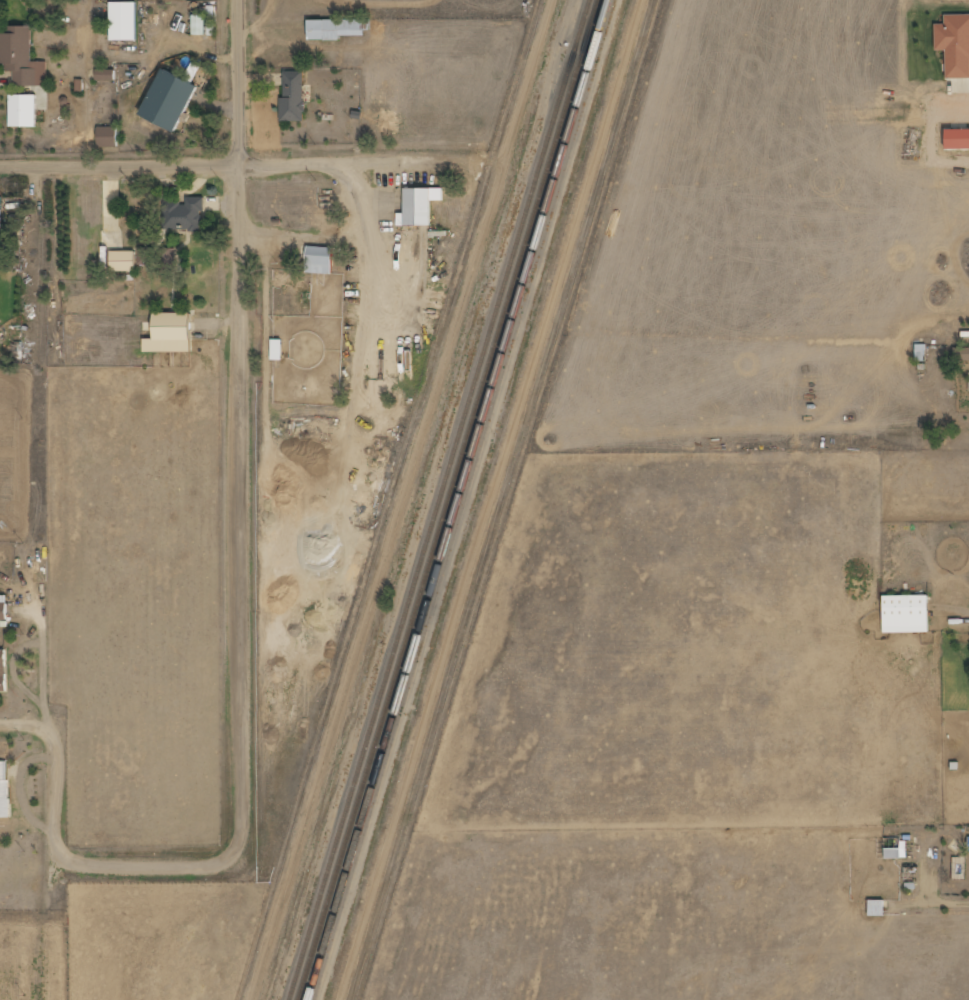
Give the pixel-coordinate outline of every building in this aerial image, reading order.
[(138,40),(138,2),(112,2),(112,41),(138,40)] [(945,15),(945,23),(935,24),(936,51),(946,50),(946,79),(968,78),(968,14),(945,15)] [(205,15),(193,16),(193,36),(206,35),(205,15)] [(365,36),(365,19),(310,20),(311,40),(341,40),(341,36),(365,36)] [(11,27),(12,34),(0,34),(0,59),(0,70),(14,70),(15,86),(47,86),(47,62),(33,62),(32,26),(11,27)] [(201,86),(165,68),(142,115),(178,133),(201,86)] [(97,81),(115,81),(115,69),(97,69),(97,81)] [(281,121),(304,122),(306,72),(285,71),(284,97),(281,97),(281,121)] [(11,127),(37,127),(37,95),(11,95),(11,127)] [(118,127),(98,127),(99,148),(119,147),(118,127)] [(947,130),(948,149),(968,149),(968,130),(947,130)] [(433,226),(432,201),(444,201),(444,188),(406,189),(407,213),(398,213),(398,226),(433,226)] [(165,230),(204,230),(204,197),(187,198),(187,202),(165,202),(165,230)] [(333,248),(308,247),(307,273),(333,274),(333,248)] [(153,266),(152,248),(139,248),(139,266),(153,266)] [(176,249),(160,248),(160,270),(176,271),(176,249)] [(136,251),(112,252),(112,272),(136,271),(136,251)] [(144,352),(192,353),(193,313),(156,313),(155,339),(145,339),(144,352)] [(284,360),(284,340),(272,340),(272,360),(284,360)] [(954,347),(954,360),(968,360),(968,348),(954,347)] [(0,595),(0,620),(9,620),(8,595),(0,595)] [(929,596),(884,596),(884,633),(930,633),(929,596)] [(10,817),(9,761),(0,762),(0,818),(10,817)] [(907,858),(907,842),(901,842),(901,848),(885,849),(885,859),(907,858)] [(869,916),(884,916),(884,900),(869,900),(869,916)]
